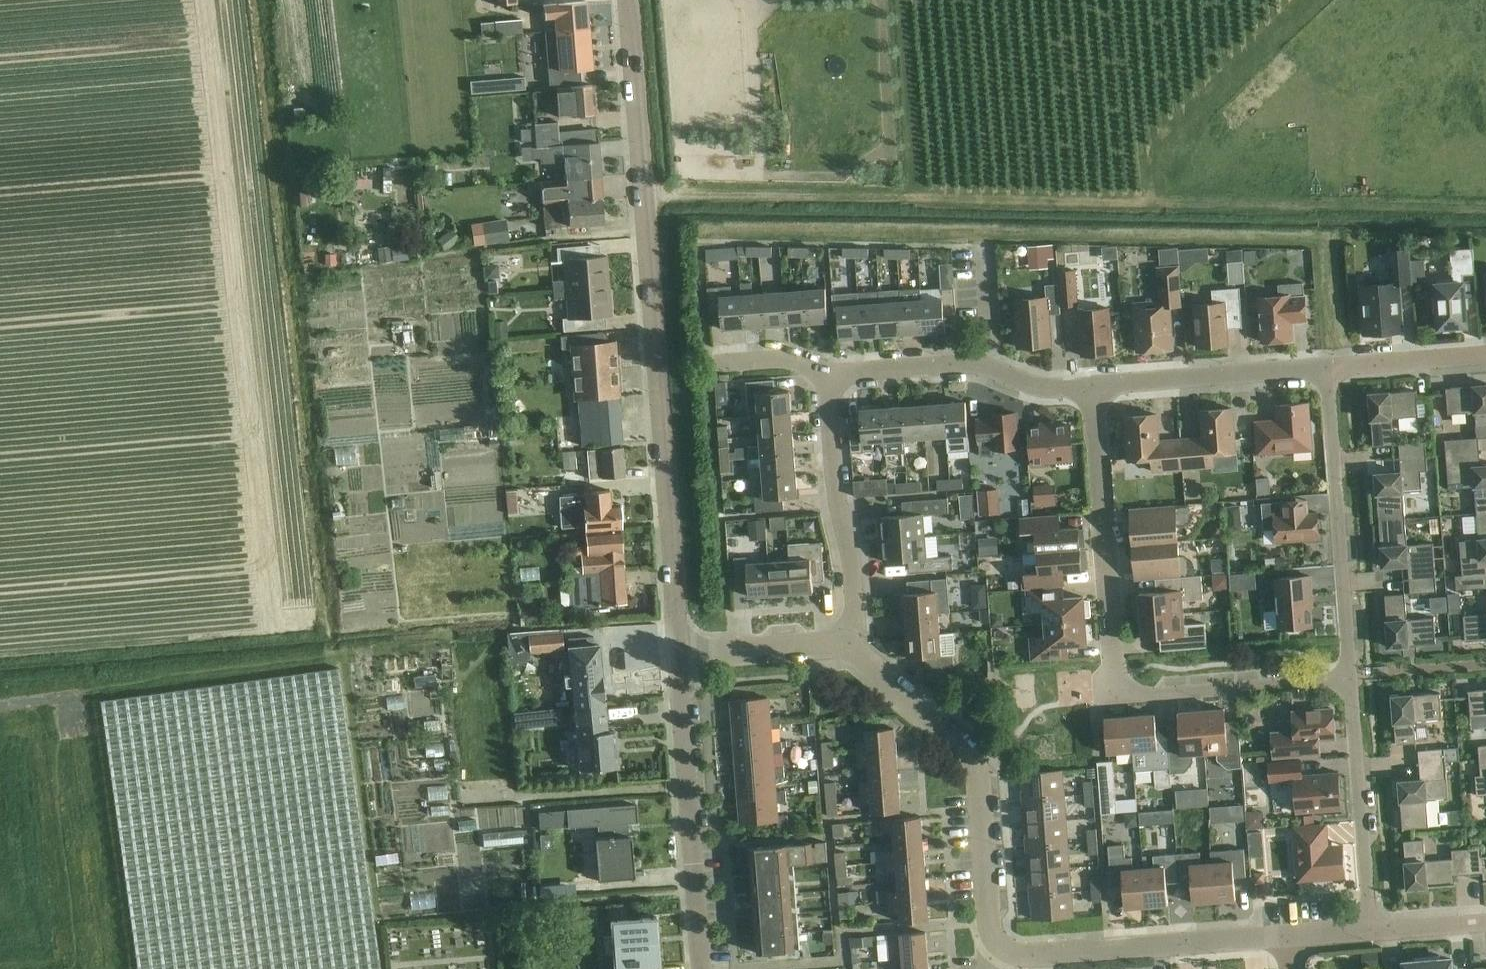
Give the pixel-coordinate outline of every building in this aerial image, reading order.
[(556,30),(556,31),(588,29),(586,1),(543,4),(545,31),(556,30)] [(520,20),(495,22),(480,23),(481,36),(522,33),(520,20)] [(592,68),(588,29),(556,31),(556,30),(545,31),(545,32),(544,32),(549,84),(581,82),(580,69),(592,68)] [(492,53),(491,37),(466,39),(468,56),(492,53)] [(336,42),(337,54),(354,53),(353,40),(336,42)] [(485,80),(468,81),(469,92),(486,91),(485,80)] [(593,85),(556,88),(558,117),(573,116),(573,115),(577,115),(580,118),(586,117),(589,114),(595,114),(593,85)] [(534,125),(536,149),(559,147),(557,123),(534,125)] [(566,179),(601,177),(598,142),(563,144),(563,147),(559,147),(536,149),(531,149),(531,159),(541,158),(541,163),(564,161),(565,174),(554,175),(554,180),(566,179)] [(410,179),(411,162),(384,160),(383,178),(410,179)] [(554,182),(528,184),(529,192),(542,191),(543,205),(568,203),(602,200),(601,177),(566,179),(554,180),(554,182)] [(568,203),(543,205),(545,226),(604,223),(602,200),(568,203)] [(505,220),(470,224),(473,244),(508,240),(505,220)] [(1048,236),(1047,260),(1068,261),(1069,237),(1048,236)] [(553,290),(609,285),(606,256),(591,257),(590,245),(556,247),(557,261),(563,260),(565,280),(552,281),(553,290)] [(736,246),(706,249),(707,260),(737,258),(736,246)] [(746,255),(759,255),(759,246),(747,246),(746,255)] [(772,246),(759,246),(759,255),(772,255),(772,246)] [(789,256),(801,256),(801,247),(789,247),(789,256)] [(814,247),(801,247),(801,256),(814,256),(814,247)] [(856,248),(843,247),(843,256),(855,257),(856,248)] [(868,248),(856,248),(855,257),(868,257),(868,248)] [(897,249),(885,248),(885,257),(897,257),(897,249)] [(1436,298),(1433,298),(1434,313),(1438,312),(1439,328),(1444,328),(1444,332),(1462,330),(1462,326),(1467,326),(1463,282),(1462,275),(1475,274),(1473,248),(1450,250),(1452,279),(1438,280),(1438,284),(1435,284),(1436,298)] [(910,249),(897,249),(897,257),(910,258),(910,249)] [(1226,250),(1229,283),(1245,282),(1242,249),(1226,250)] [(1264,250),(1247,251),(1247,271),(1265,270),(1264,250)] [(1370,336),(1381,335),(1382,332),(1403,331),(1399,283),(1411,282),(1408,250),(1388,252),(1391,283),(1361,286),(1365,334),(1368,333),(1370,336)] [(1160,301),(1134,304),(1138,351),(1172,349),(1169,307),(1181,306),(1178,266),(1157,268),(1160,301)] [(1078,305),(1075,270),(1058,271),(1061,306),(1078,305)] [(742,295),(741,295),(744,327),(765,326),(762,293),(753,294),(752,282),(741,283),(742,295)] [(1262,342),(1293,339),(1291,322),(1306,320),(1303,283),(1278,284),(1279,296),(1259,298),(1262,342)] [(1060,313),(1058,284),(1045,285),(1046,298),(1015,300),(1018,347),(1051,345),(1048,314),(1060,313)] [(609,285),(553,290),(554,299),(566,298),(568,318),(562,318),(563,331),(597,329),(596,317),(611,315),(609,285)] [(744,327),(741,295),(731,295),(731,286),(707,288),(709,315),(721,314),(722,329),(744,327)] [(921,290),(924,332),(945,331),(944,316),(956,315),(954,287),(921,290)] [(807,323),(828,321),(826,288),(804,290),(807,323)] [(920,288),(900,290),(903,334),(924,332),(921,290),(920,288)] [(1194,305),(1198,347),(1228,344),(1226,317),(1242,315),(1239,288),(1212,290),(1213,304),(1194,305)] [(882,335),(903,334),(900,290),(900,289),(879,291),(882,335)] [(804,290),(783,291),(786,324),(807,323),(804,290)] [(786,324),(783,291),(762,293),(765,326),(786,324)] [(879,291),(858,292),(861,337),(882,335),(879,291)] [(858,292),(836,294),(839,338),(861,337),(858,292)] [(1078,310),(1082,356),(1113,353),(1110,308),(1078,310)] [(597,333),(560,336),(561,348),(573,347),(574,356),(576,376),(570,377),(570,386),(577,386),(578,398),(618,394),(614,343),(598,344),(597,333)] [(746,382),(749,416),(758,415),(791,412),(789,391),(775,392),(774,380),(746,382)] [(1446,388),(1448,414),(1475,412),(1477,438),(1478,437),(1478,438),(1485,437),(1485,385),(1446,388)] [(1417,390),(1370,394),(1374,446),(1393,444),(1391,418),(1419,416),(1417,390)] [(618,394),(578,398),(581,445),(621,442),(617,395),(618,395),(618,394)] [(969,450),(968,434),(966,402),(944,403),(946,436),(948,452),(969,450)] [(1309,402),(1276,405),(1277,420),(1255,421),(1258,454),(1313,450),(1312,435),(1315,430),(1315,423),(1310,419),(1309,402)] [(944,403),(923,405),(926,438),(946,436),(944,403)] [(923,405),(902,406),(905,439),(926,438),(923,405)] [(902,406),(881,408),(884,441),(885,454),(906,453),(905,439),(902,406)] [(884,441),(881,408),(860,410),(861,424),(849,425),(851,453),(873,451),(873,442),(884,441)] [(1203,437),(1181,439),(1183,469),(1213,466),(1212,454),(1236,452),(1233,408),(1201,411),(1203,437)] [(758,415),(760,436),(793,433),(791,412),(758,415)] [(1017,413),(991,415),(991,418),(977,419),(980,455),(995,454),(995,449),(1019,447),(1017,413)] [(1183,469),(1181,439),(1159,441),(1157,414),(1125,417),(1128,460),(1152,458),(1153,471),(1183,469)] [(464,430),(489,430),(489,418),(464,418),(464,430)] [(1073,459),(1070,425),(1054,426),(1054,422),(1040,423),(1041,427),(1029,428),(1032,466),(1045,465),(1045,461),(1056,460),(1057,465),(1073,464),(1072,459),(1073,459)] [(718,426),(719,439),(728,438),(727,425),(718,426)] [(794,454),(793,433),(760,436),(761,446),(748,447),(749,458),(762,457),(794,454)] [(1477,438),(1445,440),(1446,454),(1482,452),(1482,451),(1480,451),(1478,438),(1478,437),(1477,438)] [(1394,458),(1426,456),(1425,441),(1399,443),(1400,457),(1394,457),(1394,458)] [(719,447),(721,460),(729,459),(728,446),(719,447)] [(589,478),(624,476),(621,447),(587,450),(589,478)] [(575,452),(563,452),(564,469),(576,468),(575,452)] [(1477,513),(1485,512),(1485,466),(1481,466),(1480,453),(1482,453),(1482,452),(1446,454),(1449,488),(1475,486),(1477,513)] [(763,477),(796,475),(794,454),(762,457),(749,458),(750,478),(763,477)] [(1376,474),(1379,520),(1405,518),(1403,492),(1422,491),(1421,471),(1427,470),(1426,456),(1394,458),(1394,459),(1400,459),(1401,472),(1376,474)] [(721,460),(722,473),(730,472),(729,459),(721,460)] [(432,479),(458,478),(457,467),(431,468),(432,479)] [(756,512),(784,510),(783,498),(798,496),(796,475),(763,477),(764,489),(754,490),(756,512)] [(854,496),(869,495),(888,494),(887,479),(853,481),(854,496)] [(950,480),(951,489),(963,488),(962,479),(950,480)] [(526,481),(529,504),(540,503),(537,480),(526,481)] [(951,489),(950,480),(937,481),(938,490),(951,489)] [(908,483),(909,492),(921,491),(921,482),(908,483)] [(909,492),(908,483),(895,484),(896,493),(909,492)] [(1034,484),(1035,505),(1056,504),(1055,483),(1034,484)] [(977,490),(979,514),(1000,512),(998,488),(977,490)] [(517,489),(506,490),(508,511),(519,510),(517,489)] [(584,526),(585,532),(620,529),(620,520),(623,519),(622,504),(619,504),(619,503),(611,504),(610,490),(584,492),(584,495),(559,496),(561,528),(572,527),(584,526)] [(882,539),(924,536),(923,514),(949,512),(948,498),(910,501),(911,514),(881,517),(882,539)] [(1307,500),(1289,501),(1262,503),(1264,530),(1275,529),(1276,542),(1320,539),(1318,512),(1309,513),(1307,500)] [(1127,539),(1128,545),(1177,541),(1176,525),(1180,525),(1184,524),(1187,522),(1189,518),(1189,514),(1190,514),(1189,504),(1131,508),(1133,533),(1130,533),(1129,538),(1127,538),(1127,539)] [(809,521),(809,507),(790,508),(791,522),(809,521)] [(1063,514),(1065,525),(1080,523),(1079,512),(1063,514)] [(1477,513),(1479,539),(1460,541),(1462,575),(1485,573),(1485,512),(1477,513)] [(1038,552),(1080,549),(1080,547),(1085,546),(1084,529),(1078,530),(1078,527),(1054,529),(1053,515),(1021,517),(1022,541),(1037,540),(1038,552)] [(787,528),(786,516),(770,517),(771,530),(787,528)] [(1403,579),(1436,577),(1433,543),(1407,545),(1405,518),(1379,520),(1383,567),(1408,565),(1409,578),(1403,579)] [(581,555),(582,573),(570,573),(571,585),(562,586),(559,589),(560,602),(564,605),(572,605),(573,607),(626,603),(620,529),(585,532),(586,544),(568,545),(569,556),(581,555)] [(924,536),(882,539),(884,561),(915,559),(916,572),(953,569),(952,555),(926,557),(924,536)] [(1179,558),(1177,541),(1128,545),(1128,551),(1130,551),(1132,556),(1134,556),(1136,580),(1163,578),(1194,576),(1194,566),(1193,566),(1192,562),(1190,558),(1187,558),(1183,557),(1179,558)] [(788,544),(789,560),(792,593),(813,592),(812,582),(824,581),(821,542),(788,544)] [(1023,553),(1026,589),(1057,586),(1059,586),(1057,572),(1082,570),(1081,568),(1087,567),(1085,550),(1080,551),(1080,549),(1038,552),(1023,553)] [(749,596),(771,595),(768,562),(747,564),(747,556),(734,557),(736,585),(748,584),(749,596)] [(789,560),(768,562),(771,595),(792,593),(789,560)] [(1247,563),(1231,563),(1232,581),(1247,581),(1247,563)] [(1456,575),(1457,590),(1485,588),(1485,573),(1462,575),(1456,575)] [(1136,608),(1135,616),(1183,613),(1182,601),(1203,599),(1201,575),(1194,576),(1163,578),(1164,591),(1139,593),(1139,600),(1136,608)] [(1311,576),(1275,579),(1277,611),(1264,612),(1266,629),(1278,628),(1289,627),(1290,629),(1292,631),(1300,631),(1302,628),(1302,627),(1313,626),(1310,594),(1312,594),(1311,576)] [(1436,577),(1403,579),(1403,580),(1409,580),(1410,593),(1437,591),(1436,577)] [(908,593),(903,594),(905,615),(938,613),(937,603),(949,602),(949,598),(947,578),(915,581),(907,581),(908,593)] [(1058,598),(1057,586),(1026,589),(1027,611),(1044,610),(1045,623),(1086,620),(1085,616),(1090,616),(1089,600),(1084,601),(1084,596),(1058,598)] [(1405,594),(1385,595),(1389,647),(1436,643),(1434,617),(1407,619),(1405,594)] [(982,622),(984,622),(990,621),(989,609),(981,609),(982,622)] [(938,613),(905,615),(907,636),(939,633),(938,613)] [(1184,625),(1183,613),(1135,616),(1137,625),(1142,632),(1142,639),(1167,637),(1168,650),(1207,647),(1205,623),(1184,625)] [(1463,615),(1465,641),(1485,639),(1485,613),(1463,615)] [(1029,638),(1031,660),(1063,658),(1062,646),(1087,644),(1087,639),(1092,639),(1091,624),(1086,624),(1086,620),(1045,623),(1046,637),(1029,638)] [(528,635),(507,637),(509,662),(526,661),(530,652),(562,649),(561,633),(528,635)] [(939,633),(907,636),(908,658),(925,656),(926,668),(954,666),(953,654),(955,652),(953,634),(954,634),(954,633),(939,634),(939,633)] [(599,644),(568,647),(573,705),(604,702),(599,644)] [(454,666),(434,666),(434,680),(455,680),(454,666)] [(339,668),(100,701),(137,968),(380,968),(339,668)] [(413,669),(413,683),(432,682),(432,669),(413,669)] [(1468,690),(1468,692),(1469,692),(1471,716),(1485,715),(1485,689),(1468,690)] [(1392,697),(1396,744),(1416,742),(1414,721),(1442,719),(1440,694),(1440,693),(1392,697)] [(770,722),(771,728),(781,727),(780,716),(770,717),(768,697),(731,700),(733,725),(770,722)] [(604,702),(573,705),(576,734),(579,770),(618,766),(615,730),(607,731),(604,702)] [(1272,733),(1274,757),(1320,753),(1319,739),(1335,738),(1333,708),(1293,711),(1294,731),(1272,733)] [(533,709),(512,711),(514,727),(535,725),(533,709)] [(1201,710),(1205,753),(1217,752),(1217,760),(1227,769),(1242,767),(1239,733),(1226,734),(1224,709),(1201,710)] [(1168,738),(1170,773),(1185,772),(1193,762),(1193,754),(1205,753),(1201,710),(1179,712),(1181,737),(1168,738)] [(1155,714),(1130,716),(1133,751),(1134,771),(1154,769),(1155,787),(1163,787),(1171,786),(1170,773),(1168,738),(1157,739),(1155,714)] [(1107,753),(1133,751),(1130,716),(1105,718),(1107,753)] [(770,722),(733,725),(735,749),(772,746),(773,752),(783,752),(782,741),(772,742),(771,728),(770,722)] [(858,751),(895,748),(894,728),(866,730),(867,740),(857,741),(858,751)] [(841,733),(841,758),(853,757),(853,733),(841,733)] [(822,742),(823,754),(833,753),(832,741),(822,742)] [(772,746),(735,749),(737,774),(774,771),(775,777),(785,776),(784,766),(774,766),(773,752),(772,746)] [(1419,763),(1417,763),(1417,764),(1445,762),(1459,760),(1458,747),(1444,748),(1418,750),(1419,763)] [(897,769),(895,748),(858,751),(858,762),(868,761),(869,771),(897,769)] [(823,754),(824,767),(834,766),(833,753),(823,754)] [(1117,787),(1132,787),(1132,753),(1117,753),(1117,787)] [(523,758),(524,770),(537,769),(536,757),(523,758)] [(815,767),(814,757),(803,758),(804,768),(815,767)] [(1479,759),(1481,775),(1475,775),(1477,795),(1485,795),(1485,758),(1479,759)] [(1297,812),(1340,809),(1338,773),(1302,776),(1300,760),(1269,762),(1270,782),(1294,780),(1297,812)] [(1113,761),(1097,762),(1098,768),(1100,792),(1101,814),(1117,813),(1116,799),(1115,791),(1113,761)] [(1403,829),(1404,829),(1429,827),(1427,799),(1448,798),(1445,762),(1417,764),(1417,765),(1419,764),(1421,780),(1399,781),(1403,829)] [(899,789),(897,769),(869,771),(870,781),(860,782),(861,792),(899,789)] [(774,771),(737,774),(739,798),(776,795),(777,801),(787,801),(786,790),(776,791),(775,777),(774,771)] [(1022,774),(1024,798),(1064,795),(1062,771),(1022,774)] [(1083,781),(1084,794),(1094,793),(1093,780),(1083,781)] [(806,792),(818,791),(817,781),(805,782),(806,792)] [(825,782),(826,795),(836,794),(835,781),(825,782)] [(900,810),(899,789),(861,792),(861,803),(871,802),(872,812),(900,810)] [(1094,793),(1084,794),(1085,807),(1095,806),(1094,793)] [(826,795),(827,807),(837,807),(836,794),(826,795)] [(776,795),(739,798),(741,823),(778,820),(778,826),(788,825),(788,815),(778,815),(777,801),(776,795)] [(1024,798),(1025,822),(1066,819),(1064,795),(1024,798)] [(446,809),(467,806),(466,796),(444,799),(446,809)] [(1480,814),(1480,801),(1466,802),(1466,815),(1480,814)] [(637,805),(538,812),(540,828),(568,826),(596,823),(597,837),(595,837),(599,882),(632,879),(628,834),(627,821),(638,820),(637,805)] [(1279,805),(1264,806),(1264,816),(1280,815),(1279,805)] [(922,837),(921,816),(883,819),(884,830),(893,830),(894,839),(922,837)] [(1025,822),(1027,846),(1068,843),(1066,819),(1025,822)] [(1232,822),(1232,836),(1260,834),(1259,821),(1232,822)] [(833,824),(834,836),(844,836),(843,823),(833,824)] [(1327,824),(1294,826),(1297,865),(1298,881),(1311,880),(1313,880),(1317,884),(1326,883),(1330,879),(1346,878),(1344,850),(1329,851),(1328,845),(1327,824)] [(502,840),(534,838),(534,830),(517,830),(517,826),(502,827),(502,840)] [(1088,847),(1098,847),(1096,828),(1087,829),(1088,847)] [(1424,832),(1425,845),(1448,842),(1446,829),(1424,832)] [(552,832),(540,833),(541,850),(554,849),(552,832)] [(922,837),(894,839),(895,849),(885,850),(886,861),(924,858),(922,837)] [(1467,876),(1469,876),(1466,849),(1452,850),(1452,859),(1425,861),(1424,839),(1404,841),(1408,888),(1455,885),(1455,883),(1454,875),(1467,874),(1467,876)] [(750,847),(759,952),(757,952),(757,953),(803,949),(802,944),(794,945),(793,932),(801,932),(801,926),(793,927),(792,912),(800,912),(799,906),(791,907),(790,892),(798,892),(798,886),(790,887),(788,861),(794,861),(794,863),(827,861),(826,841),(815,842),(816,846),(812,847),(811,843),(750,847)] [(1069,867),(1068,843),(1027,846),(1029,870),(1069,867)] [(472,856),(472,844),(453,844),(454,856),(472,856)] [(1146,906),(1143,868),(1133,869),(1132,857),(1125,858),(1124,844),(1108,846),(1111,887),(1123,886),(1125,908),(1146,906)] [(1098,847),(1088,847),(1089,866),(1099,865),(1098,847)] [(1466,849),(1469,876),(1470,876),(1470,874),(1483,873),(1484,881),(1483,881),(1483,882),(1485,882),(1485,856),(1482,856),(1481,847),(1466,849)] [(1221,850),(1210,851),(1211,863),(1214,901),(1236,899),(1234,877),(1246,876),(1244,848),(1221,850)] [(836,852),(837,865),(846,864),(845,851),(836,852)] [(1200,852),(1176,854),(1179,882),(1191,881),(1193,903),(1214,901),(1211,863),(1201,863),(1200,852)] [(1143,868),(1146,906),(1168,904),(1166,883),(1179,882),(1176,854),(1153,856),(1154,867),(1143,868)] [(924,858),(886,861),(887,871),(897,870),(897,880),(925,878),(924,858)] [(837,865),(838,877),(847,876),(846,864),(837,865)] [(1029,870),(1031,894),(1071,891),(1069,867),(1029,870)] [(1091,890),(1101,889),(1100,876),(1090,877),(1091,890)] [(925,878),(897,880),(898,890),(888,891),(889,901),(927,898),(925,878)] [(857,899),(874,898),(874,883),(856,883),(857,899)] [(1101,889),(1091,890),(1092,902),(1102,902),(1101,889)] [(839,892),(840,905),(849,904),(848,891),(839,892)] [(1073,916),(1071,891),(1031,894),(1033,919),(1073,916)] [(431,904),(447,902),(446,892),(430,894),(431,904)] [(927,898),(889,901),(890,912),(900,911),(901,921),(929,919),(927,898)] [(840,905),(841,918),(851,917),(849,904),(840,905)] [(659,964),(656,917),(610,920),(612,940),(607,940),(608,952),(612,951),(613,967),(626,966),(627,966),(649,965),(649,964),(659,964)] [(927,956),(926,932),(889,934),(890,959),(927,956)] [(872,936),(851,937),(850,937),(851,947),(873,945),(872,936)] [(1427,956),(1428,968),(1452,968),(1451,958),(1440,959),(1439,955),(1427,956)] [(890,959),(891,968),(928,968),(927,956),(890,959)] [(1427,956),(1415,957),(1416,961),(1404,962),(1405,968),(1428,968),(1427,956)]
